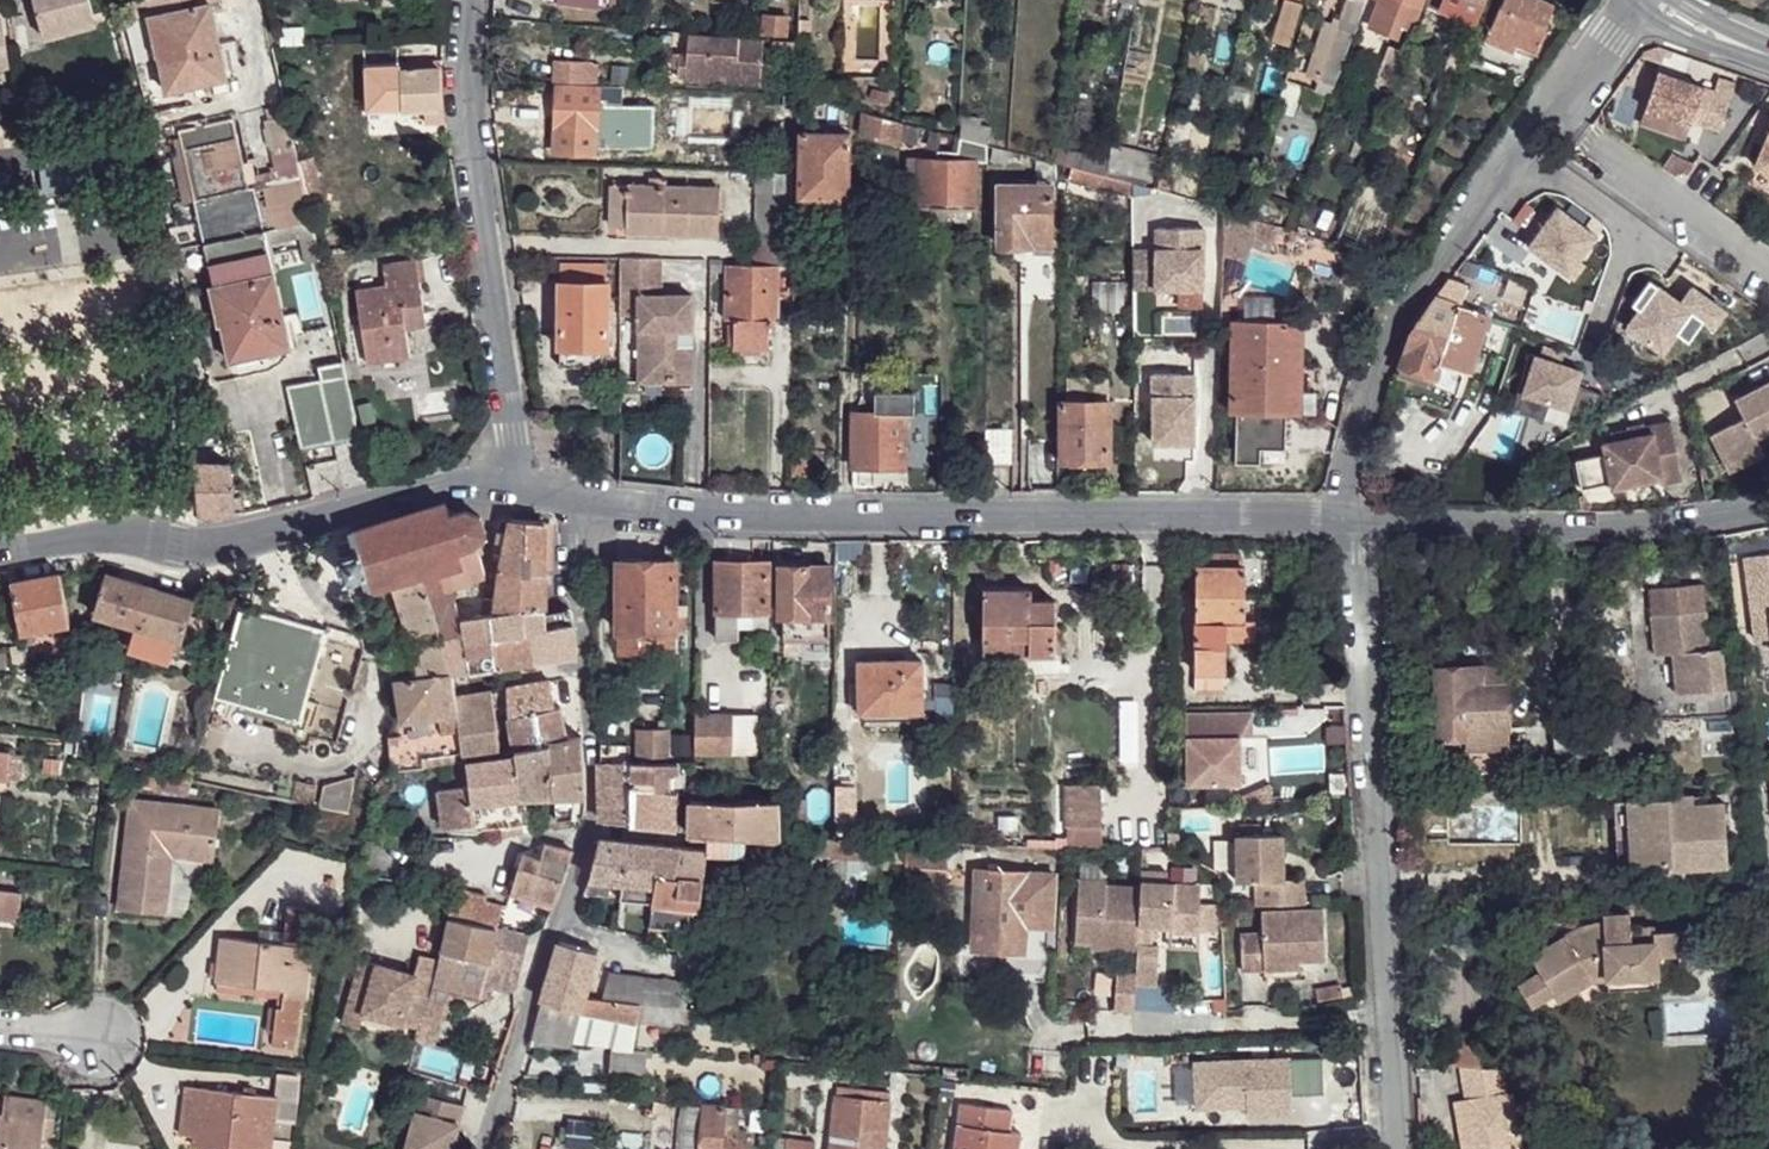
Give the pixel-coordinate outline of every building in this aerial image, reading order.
[(42,30),(94,18),(90,0),(35,0),(42,30)] [(146,14),(148,14),(211,1),(213,0),(147,0),(143,1),(146,14)] [(211,1),(213,9),(225,7),(224,0),(213,0),(211,1)] [(557,1),(616,8),(617,0),(558,0),(557,1)] [(1117,121),(1167,130),(1192,0),(1162,0),(1152,55),(1131,51),(1117,121)] [(1272,41),(1288,46),(1303,0),(1284,0),(1272,41)] [(1344,17),(1353,20),(1358,6),(1361,8),(1364,0),(1348,0),(1344,17)] [(1370,24),(1397,36),(1401,26),(1411,30),(1423,0),(1379,0),(1370,24)] [(1458,18),(1464,4),(1482,11),(1487,0),(1444,0),(1439,10),(1458,18)] [(1503,6),(1502,5),(1487,39),(1504,46),(1508,39),(1519,43),(1537,52),(1549,25),(1547,24),(1555,5),(1543,0),(1505,0),(1503,6)] [(132,4),(136,20),(147,17),(146,14),(143,1),(132,4)] [(213,9),(211,1),(148,14),(157,57),(165,93),(228,79),(213,9)] [(1458,18),(1476,26),(1482,11),(1464,4),(1458,18)] [(155,57),(157,57),(148,14),(146,14),(147,17),(155,57)] [(765,15),(763,33),(787,35),(788,17),(765,15)] [(42,30),(44,40),(96,27),(94,18),(42,30)] [(800,19),(800,31),(812,31),(811,19),(800,19)] [(1317,80),(1336,26),(1323,21),(1305,75),(1317,80)] [(1314,91),(1328,95),(1350,30),(1340,26),(1336,26),(1317,80),(1314,91)] [(11,75),(6,28),(0,29),(0,76),(11,75)] [(739,39),(689,34),(687,54),(686,76),(686,79),(713,81),(714,73),(736,75),(736,74),(746,74),(747,55),(738,55),(739,39)] [(736,74),(736,75),(735,86),(760,87),(763,39),(739,37),(739,39),(738,55),(747,55),(746,74),(736,74)] [(1508,39),(1504,46),(1515,51),(1519,43),(1508,39)] [(800,41),(772,40),(772,54),(787,54),(787,73),(799,74),(800,41)] [(1389,45),(1373,85),(1389,91),(1404,51),(1389,45)] [(680,53),(678,76),(686,76),(687,54),(680,53)] [(595,82),(597,63),(556,61),(556,79),(595,82)] [(399,66),(400,71),(433,69),(432,62),(399,64),(399,66)] [(1437,85),(1449,90),(1458,67),(1447,63),(1437,85)] [(400,71),(399,66),(366,68),(367,109),(390,107),(402,107),(400,71)] [(611,84),(628,85),(629,67),(612,66),(611,84)] [(402,110),(443,107),(442,69),(440,69),(433,69),(400,71),(402,107),(402,110)] [(1713,89),(1658,70),(1645,108),(1691,124),(1692,121),(1719,129),(1735,82),(1717,76),(1713,89)] [(559,86),(555,151),(597,154),(597,152),(600,114),(600,88),(559,86)] [(600,88),(600,114),(611,114),(622,115),(623,101),(624,89),(600,88)] [(659,90),(624,89),(623,101),(659,103),(659,90)] [(784,104),(795,105),(795,96),(785,95),(784,104)] [(1691,124),(1645,108),(1640,125),(1686,140),(1691,124)] [(864,112),(863,111),(861,132),(899,143),(903,121),(902,120),(891,118),(864,112)] [(982,118),(961,113),(961,122),(981,127),(982,118)] [(611,114),(600,114),(597,152),(608,153),(611,114)] [(288,116),(273,120),(279,149),(295,146),(288,116)] [(311,221),(304,185),(295,146),(279,149),(273,151),(277,170),(255,175),(252,161),(245,162),(236,117),(180,129),(185,152),(196,200),(204,245),(264,232),(295,225),(299,224),(311,221)] [(960,136),(987,144),(991,129),(981,127),(961,122),(960,136)] [(850,133),(802,131),(799,197),(845,199),(848,199),(850,133)] [(1756,165),(1768,171),(1768,134),(1756,165)] [(938,157),(923,157),(920,204),(925,204),(974,207),(977,160),(988,161),(988,144),(987,144),(960,136),(958,152),(937,151),(938,157)] [(993,145),(991,161),(1007,163),(1010,150),(1006,149),(993,145)] [(1105,176),(1108,159),(1084,152),(1083,156),(1055,149),(1053,162),(1058,163),(1105,176)] [(196,200),(185,152),(175,155),(185,202),(196,200)] [(923,157),(909,157),(908,218),(924,218),(925,204),(920,204),(923,157)] [(1154,165),(1125,158),(1121,174),(1150,182),(1154,165)] [(1134,198),(1133,185),(1072,169),(1070,177),(1069,179),(1134,198)] [(756,172),(756,191),(776,191),(777,172),(756,172)] [(794,191),(795,172),(777,172),(776,191),(794,191)] [(1173,181),(1160,178),(1157,188),(1170,191),(1173,181)] [(717,239),(720,186),(611,183),(609,228),(627,228),(663,229),(663,237),(717,239)] [(999,186),(1000,245),(1034,245),(1034,256),(1053,255),(1052,185),(999,186)] [(778,259),(795,260),(796,193),(756,194),(755,260),(768,260),(778,259)] [(1559,201),(1529,241),(1575,276),(1605,236),(1559,201)] [(925,204),(924,218),(974,221),(974,207),(925,204)] [(1225,209),(1224,231),(1253,240),(1272,246),(1278,225),(1246,216),(1225,209)] [(264,232),(267,246),(299,238),(302,238),(299,224),(295,225),(264,232)] [(663,237),(663,229),(627,228),(627,235),(663,237)] [(1158,229),(1158,289),(1205,288),(1205,228),(1158,229)] [(1253,240),(1224,231),(1223,254),(1247,262),(1249,256),(1253,240)] [(232,352),(290,340),(267,246),(264,232),(204,245),(213,284),(223,283),(231,324),(226,325),(232,352)] [(659,296),(660,259),(622,259),(621,317),(637,318),(636,384),(669,386),(670,332),(690,333),(691,295),(659,296)] [(734,344),(770,344),(770,329),(776,329),(778,277),(778,259),(768,260),(755,260),(729,259),(728,315),(734,315),(734,344)] [(795,260),(778,259),(778,277),(795,277),(795,260)] [(1401,364),(1398,374),(1456,392),(1462,375),(1468,378),(1490,316),(1521,327),(1535,286),(1464,259),(1455,272),(1411,333),(1401,364)] [(356,290),(365,357),(410,351),(407,328),(405,316),(424,313),(416,260),(383,265),(385,286),(356,290)] [(609,264),(564,264),(563,282),(609,282),(609,264)] [(1682,300),(1646,278),(1630,331),(1666,360),(1689,349),(1699,355),(1724,314),(1693,288),(1682,300)] [(609,348),(610,282),(609,282),(563,282),(561,282),(561,347),(563,348),(608,348),(609,348)] [(223,283),(213,284),(209,286),(217,326),(226,325),(231,324),(223,283)] [(1244,320),(1234,320),(1231,411),(1235,411),(1234,465),(1260,465),(1260,450),(1293,451),(1294,413),(1315,413),(1315,383),(1319,383),(1319,367),(1301,367),(1302,322),(1296,322),(1296,309),(1275,308),(1274,299),(1245,298),(1244,320)] [(405,316),(407,328),(426,326),(424,313),(405,316)] [(670,332),(669,386),(690,386),(690,333),(670,332)] [(292,349),(290,340),(232,352),(233,362),(292,349)] [(563,348),(562,364),(608,366),(608,348),(563,348)] [(365,357),(367,363),(411,356),(410,351),(365,357)] [(1529,353),(1518,407),(1543,413),(1546,401),(1574,407),(1583,365),(1529,353)] [(181,380),(198,377),(194,358),(177,362),(181,380)] [(301,449),(359,437),(348,389),(345,376),(342,362),(318,366),(321,379),(287,387),(301,449)] [(884,369),(883,389),(907,390),(908,369),(884,369)] [(1196,374),(1155,373),(1153,442),(1195,443),(1196,374)] [(1062,400),(1062,461),(1110,460),(1110,377),(1067,378),(1067,400),(1062,400)] [(1735,400),(1744,416),(1712,434),(1731,470),(1765,453),(1756,436),(1768,429),(1768,383),(1735,400)] [(855,412),(854,467),(907,467),(907,412),(855,412)] [(1606,454),(1576,460),(1582,488),(1612,482),(1613,487),(1661,477),(1663,482),(1683,477),(1672,421),(1607,434),(1603,443),(1606,454)] [(988,430),(988,463),(1012,463),(1012,430),(988,430)] [(1060,438),(1030,438),(1031,492),(1061,492),(1060,438)] [(566,449),(555,450),(553,452),(554,463),(556,465),(566,464),(568,462),(568,452),(566,449)] [(812,474),(812,457),(795,456),(794,473),(812,474)] [(193,466),(205,467),(204,458),(192,458),(193,466)] [(235,511),(229,466),(205,467),(193,466),(199,514),(235,511)] [(188,512),(187,498),(176,499),(176,498),(171,505),(173,506),(188,512)] [(367,587),(370,594),(372,593),(395,586),(465,565),(461,552),(477,547),(481,542),(486,535),(481,518),(465,512),(450,517),(446,504),(351,532),(353,539),(338,544),(341,555),(339,557),(346,580),(348,579),(351,591),(367,587)] [(547,522),(512,519),(509,534),(499,532),(495,554),(506,555),(503,571),(546,572),(547,544),(547,522)] [(422,676),(454,671),(449,637),(467,634),(463,616),(461,616),(452,586),(486,576),(480,553),(484,553),(481,542),(477,547),(461,552),(465,565),(395,586),(419,662),(422,676)] [(1433,547),(1415,547),(1415,559),(1433,560),(1433,547)] [(1198,567),(1197,619),(1218,619),(1245,620),(1246,605),(1246,598),(1246,550),(1217,550),(1217,568),(1198,567)] [(621,561),(620,631),(663,632),(677,633),(677,627),(677,572),(677,562),(621,561)] [(720,562),(718,613),(739,613),(770,614),(770,562),(720,562)] [(782,567),(782,616),(786,616),(828,617),(833,617),(833,587),(808,587),(808,567),(782,567)] [(808,587),(833,587),(833,567),(808,567),(808,587)] [(546,572),(503,571),(498,601),(495,614),(495,615),(517,611),(542,607),(542,609),(545,609),(546,572)] [(689,626),(689,594),(683,593),(683,573),(677,572),(677,627),(689,626)] [(62,574),(12,584),(19,618),(22,634),(35,633),(69,626),(72,625),(62,574)] [(108,575),(96,615),(125,622),(139,626),(140,627),(153,586),(108,575)] [(1703,583),(1649,588),(1655,654),(1672,652),(1676,692),(1723,687),(1720,646),(1708,646),(1703,583)] [(153,586),(140,627),(134,641),(133,649),(172,659),(175,649),(177,643),(184,646),(184,644),(191,646),(202,650),(209,625),(192,620),(195,607),(197,599),(153,586)] [(984,591),(984,639),(1032,638),(1032,603),(1032,591),(984,591)] [(486,599),(483,615),(490,614),(495,614),(498,601),(486,599)] [(1032,650),(1032,657),(1056,656),(1056,603),(1032,603),(1032,638),(1032,650)] [(327,631),(240,605),(222,668),(214,694),(275,713),(297,719),(299,712),(314,663),(318,665),(327,631)] [(529,633),(533,660),(577,653),(574,623),(571,611),(544,616),(542,609),(542,607),(517,611),(520,634),(529,633)] [(490,614),(500,665),(533,660),(529,633),(520,634),(517,611),(495,615),(495,614),(490,614)] [(739,613),(718,613),(719,640),(739,640),(739,625),(739,613)] [(739,613),(739,625),(770,626),(770,614),(739,613)] [(454,671),(454,673),(500,665),(490,614),(483,615),(463,616),(467,634),(449,637),(454,671)] [(1218,619),(1197,619),(1196,654),(1228,654),(1228,635),(1223,635),(1223,626),(1218,626),(1218,619)] [(1245,620),(1218,619),(1218,626),(1223,626),(1223,635),(1228,635),(1245,636),(1245,620)] [(1245,620),(1245,636),(1254,635),(1254,619),(1245,620)] [(122,636),(134,641),(139,626),(125,622),(122,636)] [(620,631),(620,655),(663,655),(663,632),(620,631)] [(663,632),(663,655),(677,656),(677,633),(663,632)] [(35,633),(22,634),(28,664),(42,664),(35,633)] [(984,639),(984,651),(1032,650),(1032,638),(984,639)] [(177,643),(175,649),(188,653),(191,646),(184,644),(184,646),(177,643)] [(1228,654),(1196,654),(1196,674),(1228,674),(1228,654)] [(103,659),(88,655),(86,669),(100,672),(103,659)] [(861,662),(861,714),(925,714),(925,692),(925,686),(925,662),(917,661),(861,662)] [(394,669),(397,679),(422,676),(419,662),(394,669)] [(1438,669),(1444,773),(1468,771),(1466,729),(1508,726),(1510,725),(1507,684),(1499,685),(1481,684),(1480,669),(1480,667),(1469,668),(1469,667),(1438,669)] [(1499,685),(1499,669),(1480,669),(1481,684),(1499,685)] [(404,720),(459,710),(458,697),(454,673),(454,671),(422,676),(397,679),(404,720)] [(508,688),(509,719),(556,710),(551,682),(508,688)] [(1612,690),(1602,690),(1602,698),(1612,697),(1612,690)] [(459,710),(465,752),(499,748),(493,691),(458,697),(459,710)] [(1641,714),(1660,712),(1658,701),(1641,703),(1641,714)] [(556,710),(509,719),(514,750),(515,750),(549,744),(568,740),(560,709),(556,710)] [(465,752),(459,710),(404,720),(406,733),(389,737),(391,772),(466,761),(465,758),(465,752)] [(1252,715),(1187,713),(1186,785),(1239,785),(1239,738),(1252,738),(1252,715)] [(697,715),(696,754),(734,754),(734,716),(697,715)] [(1663,715),(1554,722),(1557,758),(1663,751),(1662,745),(1662,732),(1664,732),(1663,719),(1663,715)] [(734,716),(734,754),(758,753),(757,717),(734,716)] [(1662,732),(1662,745),(1683,744),(1683,718),(1663,719),(1664,732),(1662,732)] [(1468,771),(1510,769),(1508,726),(1466,729),(1468,771)] [(640,729),(639,756),(669,757),(670,744),(669,736),(670,729),(640,729)] [(553,797),(555,820),(587,816),(586,796),(582,738),(568,740),(549,744),(553,797)] [(516,757),(523,797),(553,797),(549,744),(515,750),(516,757)] [(599,744),(601,762),(631,763),(631,745),(599,744)] [(6,781),(6,777),(9,754),(9,752),(0,751),(0,781),(6,781)] [(23,756),(9,754),(6,777),(20,779),(23,756)] [(471,796),(472,803),(523,797),(516,757),(466,763),(471,796)] [(602,821),(633,824),(633,765),(633,763),(631,763),(601,762),(602,821)] [(633,824),(679,827),(677,806),(679,765),(633,765),(633,824)] [(147,772),(145,786),(154,787),(156,774),(147,772)] [(1546,792),(1556,791),(1556,778),(1544,779),(1546,792)] [(1066,826),(1101,826),(1101,785),(1057,785),(1058,826),(1066,826)] [(1668,794),(1634,797),(1636,822),(1630,822),(1633,868),(1672,865),(1672,857),(1727,852),(1725,799),(1668,803),(1668,794)] [(442,800),(446,830),(451,830),(476,827),(472,803),(471,796),(442,800)] [(476,827),(476,831),(528,825),(523,797),(472,803),(476,827)] [(1614,798),(1617,869),(1633,868),(1630,822),(1636,822),(1634,797),(1614,798)] [(690,828),(690,835),(707,836),(738,837),(748,836),(778,837),(777,799),(702,798),(691,798),(690,828)] [(155,806),(133,804),(131,825),(152,828),(155,806)] [(221,815),(155,806),(152,828),(131,825),(119,912),(164,917),(173,857),(215,862),(221,815)] [(1101,826),(1066,826),(1066,847),(1101,847),(1101,826)] [(1283,831),(1236,833),(1236,843),(1237,870),(1237,882),(1257,881),(1257,906),(1305,903),(1304,876),(1285,878),(1283,831)] [(738,837),(707,836),(705,850),(707,850),(707,855),(738,856),(738,837)] [(738,837),(738,856),(747,856),(748,836),(738,837)] [(617,882),(623,883),(630,842),(600,839),(589,879),(612,881),(617,882)] [(630,842),(623,883),(652,885),(655,873),(671,875),(676,847),(630,842)] [(1237,870),(1236,843),(1215,843),(1217,870),(1237,870)] [(555,904),(573,853),(545,845),(544,846),(541,861),(524,855),(513,890),(555,904)] [(705,850),(676,847),(671,875),(655,873),(652,885),(654,886),(651,902),(652,904),(673,906),(701,908),(707,855),(707,850),(705,850)] [(188,887),(173,857),(164,917),(182,920),(188,887)] [(173,857),(188,887),(212,889),(215,862),(173,857)] [(1141,886),(1137,943),(1152,944),(1152,924),(1172,925),(1171,928),(1199,929),(1199,928),(1200,901),(1201,884),(1167,882),(1167,872),(1142,870),(1141,886)] [(980,871),(975,949),(1024,952),(1026,928),(1029,874),(980,871)] [(1029,874),(1026,928),(1054,929),(1056,875),(1029,874)] [(585,892),(610,895),(612,881),(589,879),(585,892)] [(1080,892),(1077,943),(1086,944),(1087,942),(1104,943),(1103,950),(1137,951),(1137,943),(1141,886),(1108,885),(1107,881),(1080,880),(1080,892)] [(617,882),(615,896),(622,897),(623,883),(617,882)] [(652,885),(623,883),(622,897),(621,899),(651,902),(654,886),(652,885)] [(455,902),(450,920),(482,926),(488,902),(480,899),(483,891),(463,887),(459,903),(455,902)] [(16,921),(21,894),(0,892),(0,919),(16,921)] [(1218,902),(1200,901),(1199,928),(1217,928),(1218,902)] [(673,906),(652,904),(648,923),(670,924),(673,906)] [(699,919),(701,908),(673,906),(670,924),(698,928),(699,919)] [(1331,908),(1265,911),(1265,934),(1242,935),(1244,973),(1268,972),(1267,963),(1306,960),(1334,959),(1331,908)] [(224,941),(218,986),(284,995),(284,1000),(285,1001),(285,1004),(284,1012),(280,1011),(278,1031),(287,1031),(296,1032),(299,1003),(305,1003),(311,951),(317,952),(321,914),(291,910),(286,949),(260,945),(248,944),(224,941)] [(1610,941),(1605,942),(1606,975),(1612,975),(1662,972),(1661,951),(1693,949),(1691,927),(1659,928),(1659,925),(1635,925),(1635,912),(1609,912),(1610,920),(1610,941)] [(482,926),(450,920),(440,960),(433,990),(455,996),(481,1001),(484,989),(514,996),(529,938),(482,926)] [(1610,920),(1583,926),(1591,942),(1605,942),(1610,941),(1610,920)] [(1563,997),(1598,976),(1606,975),(1605,942),(1591,942),(1583,926),(1570,933),(1538,953),(1547,969),(1526,982),(1538,1003),(1559,991),(1563,997)] [(260,945),(262,933),(249,933),(248,944),(260,945)] [(560,943),(542,1001),(581,1011),(585,999),(600,951),(560,943)] [(1136,971),(1136,983),(1158,983),(1159,943),(1152,944),(1137,943),(1137,951),(1136,971)] [(440,960),(420,955),(415,974),(359,960),(342,1022),(359,1028),(364,1013),(421,1030),(425,1015),(433,990),(440,960)] [(1267,963),(1268,972),(1306,970),(1306,960),(1267,963)] [(1114,1011),(1134,1012),(1136,983),(1136,971),(1117,970),(1114,1011)] [(1612,986),(1663,984),(1662,972),(1612,975),(1612,986)] [(640,1003),(642,978),(609,975),(602,1000),(640,1003)] [(676,1007),(687,1007),(689,981),(642,976),(642,978),(640,1003),(676,1007)] [(1158,983),(1136,983),(1134,1012),(1156,1013),(1158,983)] [(284,995),(218,986),(217,993),(284,1000),(284,995)] [(1348,988),(1321,989),(1322,1000),(1348,999),(1348,988)] [(420,1038),(417,1045),(434,1050),(443,1017),(449,1018),(455,996),(433,990),(425,1015),(421,1030),(420,1038)] [(673,1023),(676,1007),(640,1003),(602,1000),(585,999),(581,1011),(601,1016),(637,1024),(637,1021),(673,1023)] [(542,1001),(531,1038),(572,1040),(581,1011),(542,1001)] [(676,1007),(673,1023),(690,1025),(689,1007),(687,1007),(676,1007)] [(278,1031),(280,1011),(273,1010),(272,1031),(278,1031)] [(581,1011),(572,1040),(594,1044),(596,1034),(601,1016),(581,1011)] [(421,1030),(364,1013),(359,1028),(417,1045),(420,1038),(421,1030)] [(637,1024),(601,1016),(596,1034),(601,1035),(600,1039),(616,1042),(615,1049),(631,1050),(637,1024)] [(287,1031),(278,1031),(277,1040),(286,1040),(287,1031)] [(296,1032),(287,1031),(286,1040),(296,1041),(296,1032)] [(1460,1068),(1483,1068),(1469,1034),(1444,1041),(1444,1067),(1460,1068)] [(611,1050),(610,1072),(644,1074),(646,1052),(645,1051),(631,1050),(615,1049),(611,1049),(611,1050)] [(1291,1055),(1192,1060),(1194,1110),(1247,1107),(1247,1115),(1294,1113),(1291,1055)] [(1189,1063),(1174,1064),(1177,1104),(1192,1103),(1189,1063)] [(1460,1068),(1466,1102),(1455,1105),(1462,1148),(1472,1148),(1486,1147),(1487,1148),(1522,1148),(1512,1094),(1507,1094),(1502,1068),(1483,1068),(1460,1068)] [(195,1148),(287,1148),(301,1079),(277,1076),(274,1099),(202,1091),(197,1138),(195,1148)] [(888,1091),(839,1085),(832,1146),(830,1146),(829,1148),(882,1148),(888,1091)] [(182,1136),(197,1138),(202,1091),(187,1089),(182,1136)] [(406,1148),(447,1148),(460,1103),(422,1093),(406,1148)] [(47,1104),(4,1099),(2,1117),(0,1117),(0,1148),(41,1148),(47,1104)] [(1013,1110),(961,1103),(958,1125),(1010,1132),(1013,1110)] [(745,1142),(738,1141),(721,1139),(723,1128),(728,1129),(731,1111),(705,1107),(703,1113),(699,1148),(744,1148),(745,1142)] [(685,1148),(699,1148),(703,1113),(690,1110),(685,1148)] [(721,1139),(738,1141),(741,1112),(731,1111),(728,1129),(723,1128),(721,1139)] [(958,1125),(954,1148),(1021,1148),(1023,1133),(1010,1132),(958,1125)]
